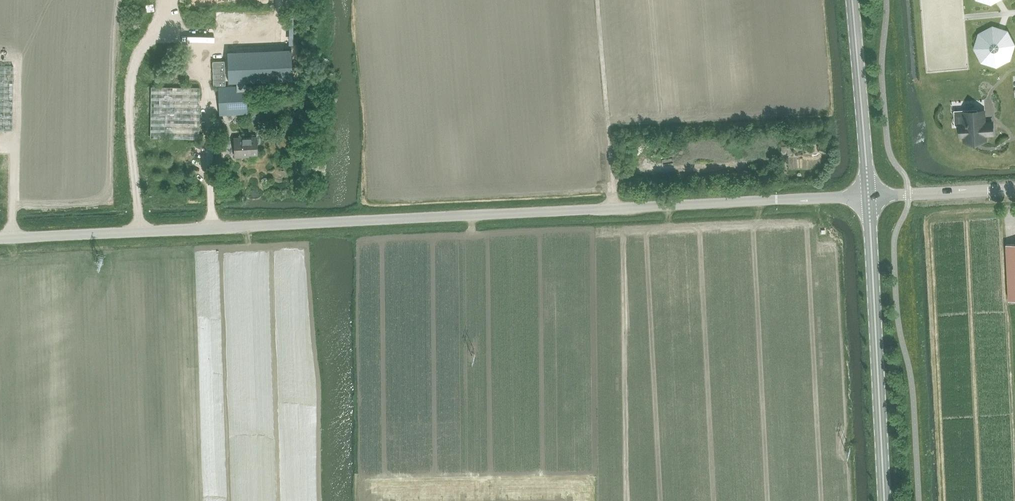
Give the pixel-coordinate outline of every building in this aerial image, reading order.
[(981,30),(985,96),(1014,94),(1013,69),(1014,69),(1014,29),(981,30)] [(12,130),(13,66),(0,66),(0,130),(12,130)] [(218,76),(219,86),(220,114),(248,113),(246,75),(218,76)] [(119,138),(200,139),(200,87),(119,87),(119,138)] [(963,124),(960,124),(960,125),(961,136),(965,136),(965,142),(970,141),(986,141),(985,135),(993,134),(993,122),(985,123),(984,111),(978,111),(962,112),(963,124)] [(220,118),(216,118),(216,130),(225,130),(225,124),(221,124),(220,118)] [(257,137),(234,138),(235,156),(244,156),(244,154),(258,153),(257,137)] [(1007,244),(1009,300),(1014,300),(1014,244),(1007,244)]
